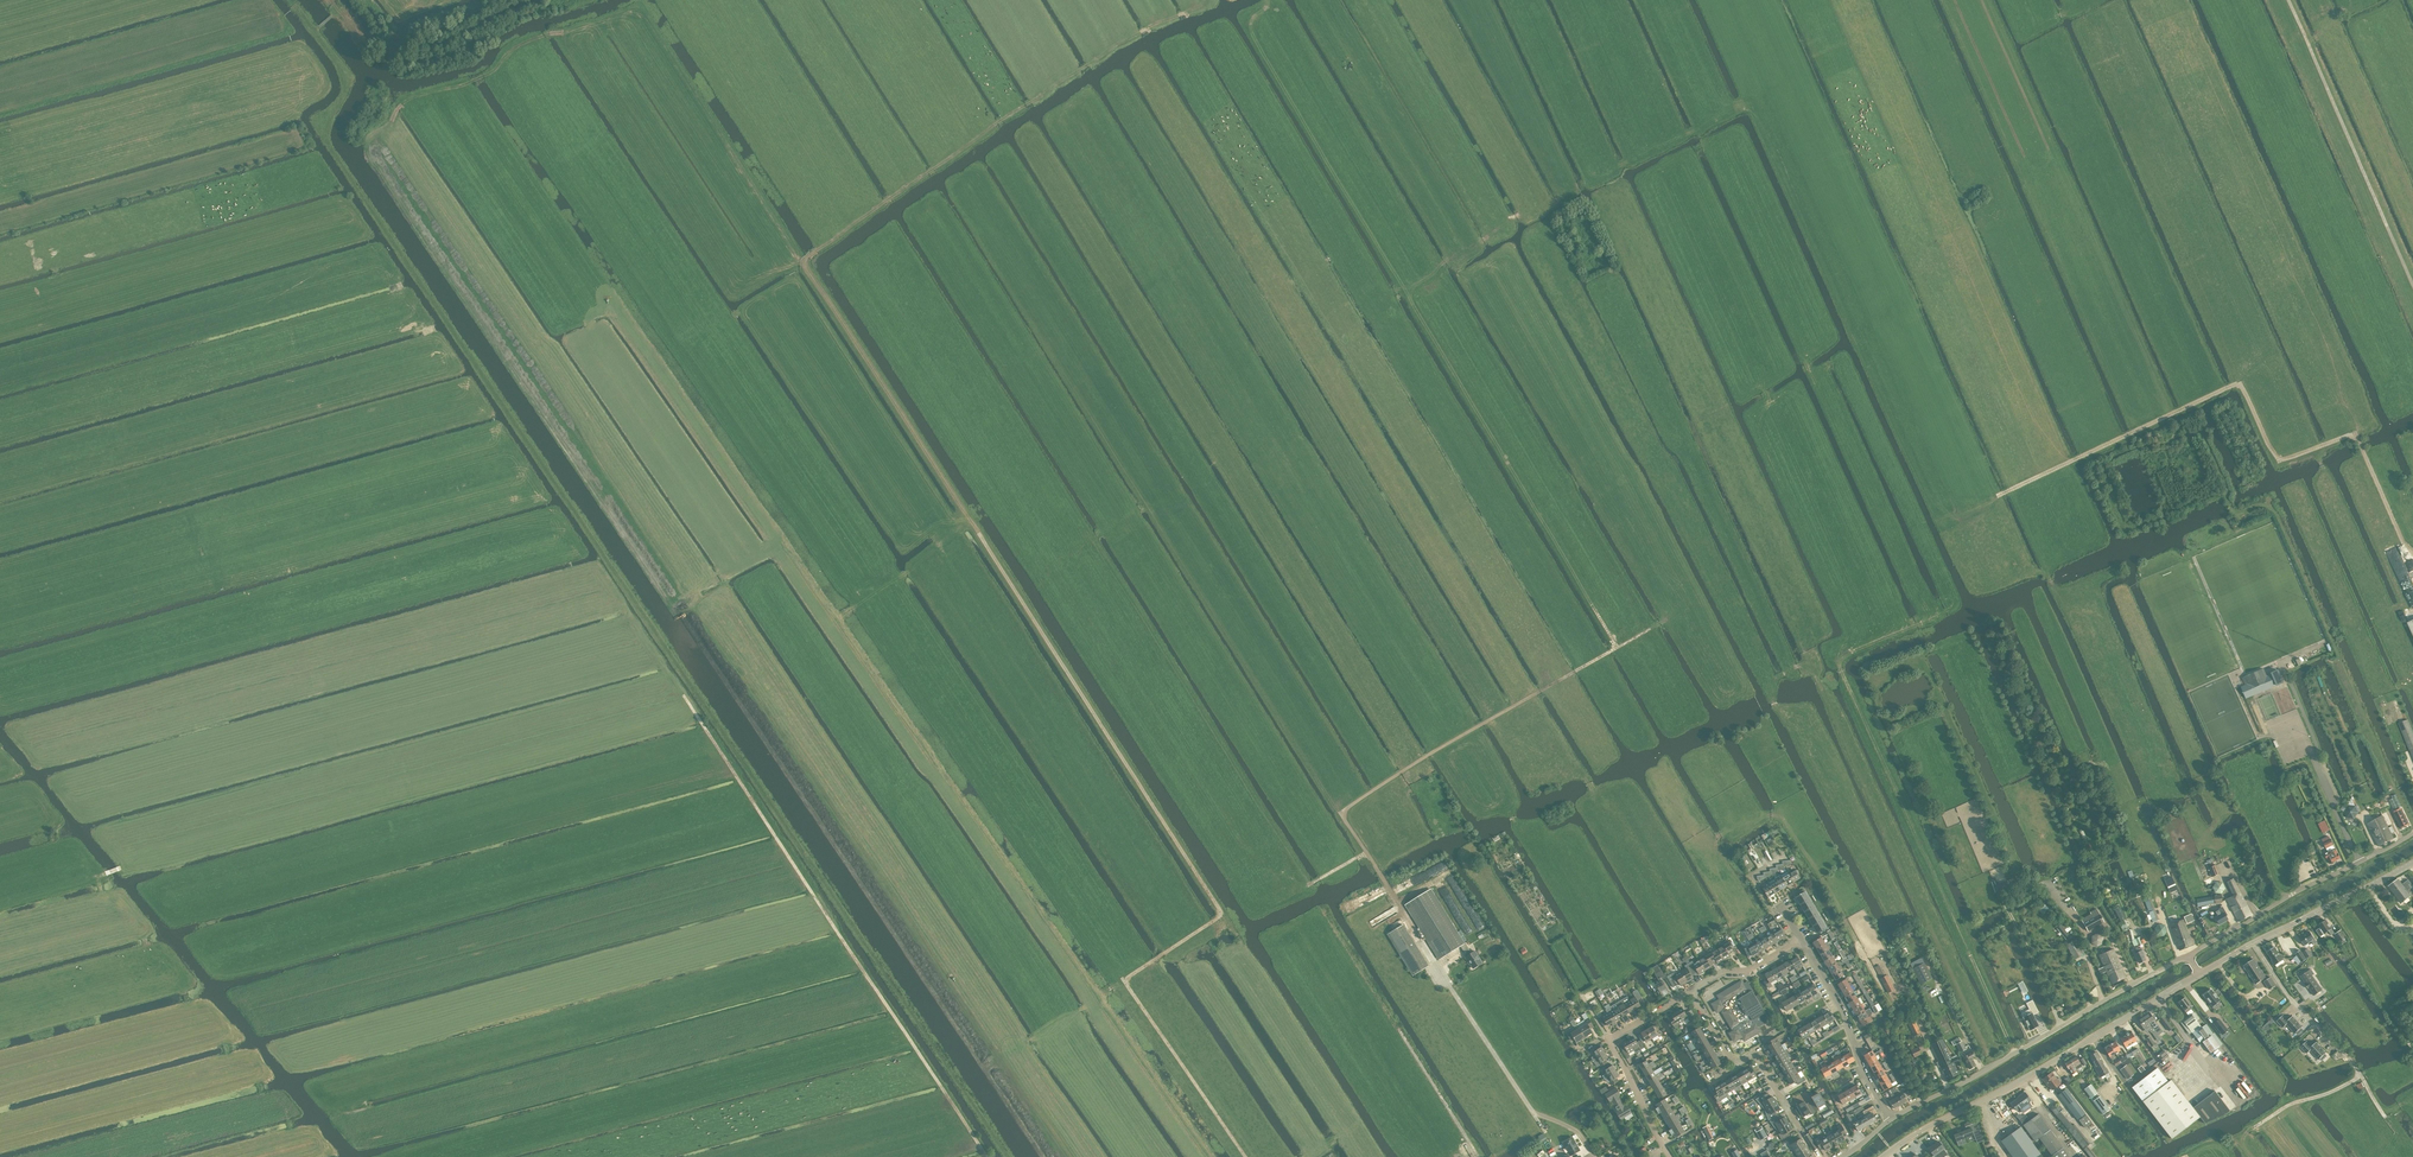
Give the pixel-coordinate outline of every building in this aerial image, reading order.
[(2243,686),(2241,687),(2246,698),(2248,697),(2252,696),(2253,695),(2254,695),(2277,685),(2275,681),(2280,679),(2278,676),(2274,678),(2272,673),(2261,678),(2258,671),(2244,677),(2242,678),(2245,685),(2243,686)] [(2412,760),(2412,734),(2407,720),(2398,723),(2412,760)] [(2393,798),(2390,800),(2394,810),(2401,806),(2397,797),(2393,798)] [(2343,806),(2341,809),(2345,812),(2347,818),(2354,818),(2358,813),(2360,812),(2357,805),(2355,806),(2349,806),(2348,805),(2346,808),(2343,806)] [(2399,809),(2394,812),(2395,815),(2401,828),(2410,823),(2402,808),(2399,809)] [(2373,835),(2388,827),(2382,816),(2367,824),(2373,835)] [(2324,830),(2329,828),(2325,820),(2320,823),(2324,830)] [(2388,827),(2373,835),(2378,846),(2393,838),(2391,833),(2395,831),(2392,827),(2389,829),(2388,827)] [(2333,845),(2329,837),(2322,841),(2326,848),(2328,853),(2325,855),(2327,859),(2328,859),(2330,864),(2332,864),(2333,863),(2334,862),(2335,862),(2335,861),(2340,858),(2338,853),(2335,849),(2333,845)] [(2212,877),(2219,874),(2215,865),(2209,868),(2212,877)] [(1795,870),(1788,874),(1793,882),(1799,878),(1801,877),(1796,869),(1795,870)] [(1781,875),(1787,886),(1793,882),(1788,874),(1787,872),(1781,875)] [(1787,886),(1781,875),(1774,879),(1780,889),(1787,886)] [(1780,889),(1774,879),(1768,883),(1774,893),(1780,889)] [(2226,899),(2238,922),(2251,915),(2233,879),(2226,882),(2233,896),(2226,899)] [(2395,895),(2400,891),(2399,890),(2404,886),(2405,888),(2409,884),(2411,883),(2408,879),(2402,884),(2398,879),(2388,886),(2395,895)] [(1774,893),(1768,883),(1768,882),(1761,886),(1768,897),(1774,893)] [(2002,890),(1999,883),(1992,885),(1995,892),(2002,890)] [(2400,891),(2395,895),(2401,903),(2411,895),(2407,891),(2411,888),(2409,884),(2405,888),(2404,886),(2399,890),(2400,891)] [(1463,942),(1432,893),(1430,889),(1406,904),(1440,959),(1461,946),(1467,956),(1465,957),(1468,962),(1469,961),(1473,968),(1482,963),(1475,951),(1472,953),(1464,941),(1463,942)] [(1800,904),(1809,899),(1804,889),(1798,892),(1799,895),(1795,897),(1800,904)] [(2209,897),(2196,899),(2197,908),(2210,906),(2209,897)] [(1804,912),(1813,906),(1809,899),(1800,904),(1804,912)] [(2153,923),(2158,920),(2151,900),(2144,903),(2153,923)] [(1808,919),(1818,913),(1813,906),(1804,912),(1808,919)] [(2120,906),(2114,909),(2120,921),(2126,919),(2125,916),(2123,917),(2121,913),(2123,913),(2120,906)] [(2214,918),(2218,924),(2227,919),(2223,913),(2224,912),(2221,907),(2214,911),(2217,916),(2214,918)] [(1813,926),(1822,921),(1818,913),(1808,919),(1813,926)] [(2099,914),(2083,923),(2088,931),(2104,922),(2099,914)] [(1773,933),(1778,941),(1785,937),(1775,919),(1767,923),(1772,931),(1773,933)] [(2180,931),(2186,929),(2183,920),(2170,924),(2176,942),(2183,940),(2180,931)] [(2326,920),(2319,925),(2321,928),(2321,929),(2320,928),(2316,930),(2320,936),(2328,930),(2331,935),(2334,933),(2326,920)] [(1822,921),(1813,926),(1817,934),(1826,928),(1822,921)] [(2159,924),(2154,929),(2157,935),(2163,936),(2167,931),(2165,925),(2159,924)] [(1429,966),(1403,925),(1388,934),(1413,975),(1429,966)] [(2061,925),(2056,928),(2066,940),(2071,937),(2061,925)] [(2183,940),(2176,942),(2179,950),(2192,946),(2186,929),(2180,931),(2183,940)] [(2345,939),(2346,938),(2341,930),(2335,934),(2340,942),(2341,942),(2345,939)] [(1771,944),(1778,941),(1773,933),(1772,931),(1770,933),(1770,934),(1767,936),(1771,944)] [(2317,942),(2309,931),(2299,938),(2304,945),(2311,941),(2313,945),(2317,942)] [(2097,946),(2103,943),(2103,936),(2098,933),(2092,936),(2092,943),(2097,946)] [(1760,940),(1765,948),(1771,944),(1767,936),(1766,935),(1763,936),(1764,938),(1760,940)] [(1817,949),(1825,944),(1821,937),(1820,935),(1812,940),(1813,941),(1813,942),(1817,949)] [(1717,949),(1724,960),(1730,956),(1729,954),(1734,951),(1727,940),(1721,943),(1723,946),(1717,949)] [(1754,944),(1759,952),(1765,948),(1760,940),(1754,944)] [(2067,944),(2074,959),(2084,954),(2076,940),(2067,944)] [(1743,948),(1748,957),(1751,955),(1752,956),(1759,952),(1754,944),(1753,942),(1743,948)] [(1821,955),(1829,950),(1832,948),(1828,942),(1825,944),(1817,949),(1821,955)] [(2275,965),(2284,959),(2280,954),(2279,955),(2274,947),(2267,952),(2272,960),(2271,960),(2275,965)] [(2135,954),(2139,963),(2145,960),(2143,956),(2144,955),(2142,950),(2141,948),(2133,951),(2135,954)] [(1707,952),(1713,963),(1716,961),(1717,963),(1724,960),(1717,949),(1712,952),(1711,950),(1707,952)] [(2113,949),(2099,955),(2101,962),(2096,965),(2100,974),(2106,971),(2112,983),(2125,977),(2113,949)] [(2307,949),(2303,952),(2307,958),(2311,955),(2307,949)] [(1829,950),(1821,955),(1824,961),(1832,956),(1829,950)] [(2302,962),(2306,959),(2300,950),(2295,954),(2297,956),(2293,958),(2298,964),(2301,961),(2302,962)] [(1713,963),(1707,952),(1703,954),(1704,957),(1699,960),(1705,971),(1711,967),(1710,964),(1713,963)] [(1790,959),(1795,968),(1799,966),(1800,967),(1803,966),(1797,956),(1790,959)] [(1828,967),(1836,963),(1832,956),(1824,961),(1828,967)] [(1795,968),(1790,959),(1784,963),(1789,971),(1795,968)] [(2249,974),(2254,971),(2255,972),(2260,969),(2253,959),(2243,965),(2244,967),(2244,968),(2245,970),(2246,970),(2249,974)] [(1688,963),(1695,974),(1697,972),(1699,975),(1705,971),(1699,960),(1693,963),(1692,961),(1688,963)] [(1695,974),(1688,963),(1684,965),(1686,968),(1680,971),(1687,982),(1693,978),(1692,976),(1695,974)] [(1778,967),(1783,975),(1789,971),(1784,963),(1778,967)] [(1828,967),(1832,974),(1840,969),(1842,968),(1840,965),(1838,966),(1836,963),(1828,967)] [(1924,963),(1912,969),(1921,984),(1932,978),(1924,963)] [(1658,980),(1654,982),(1662,996),(1670,992),(1661,978),(1664,976),(1657,965),(1652,968),(1655,973),(1654,973),(1658,980)] [(1783,975),(1778,967),(1772,971),(1776,979),(1780,977),(1782,979),(1784,978),(1783,975)] [(1840,969),(1832,974),(1836,980),(1844,975),(1840,969)] [(2269,990),(2276,985),(2270,977),(2266,979),(2265,978),(2266,978),(2263,973),(2263,972),(2262,970),(2260,970),(2260,969),(2255,972),(2254,971),(2249,974),(2256,984),(2263,980),(2264,981),(2269,990)] [(2301,976),(2306,984),(2305,984),(2308,989),(2309,988),(2314,995),(2322,990),(2312,975),(2314,973),(2311,969),(2301,976)] [(1687,982),(1680,971),(1675,974),(1674,972),(1666,976),(1673,987),(1679,983),(1680,985),(1687,982)] [(1776,979),(1772,971),(1764,975),(1767,980),(1764,981),(1768,988),(1771,986),(1769,983),(1776,979)] [(1889,978),(1882,981),(1890,996),(1896,993),(1889,978)] [(1846,979),(1838,984),(1842,991),(1850,986),(1852,985),(1850,982),(1848,983),(1846,979)] [(1711,1004),(1716,1012),(1722,1009),(1723,1011),(1722,1012),(1731,1028),(1733,1027),(1734,1030),(1729,1033),(1734,1041),(1742,1037),(1744,1040),(1757,1033),(1755,1029),(1763,1024),(1759,1016),(1764,1013),(1761,1007),(1765,1005),(1758,994),(1755,996),(1751,991),(1752,990),(1747,981),(1743,983),(1741,981),(1733,985),(1717,995),(1719,999),(1711,1004)] [(1795,982),(1792,984),(1795,988),(1796,987),(1799,992),(1794,995),(1799,1004),(1805,1000),(1801,991),(1798,986),(1795,982)] [(2023,982),(2018,984),(2020,987),(2023,993),(2028,991),(2025,985),(2024,985),(2023,982)] [(1807,988),(1812,996),(1818,992),(1814,984),(1807,988)] [(1845,997),(1853,992),(1850,986),(1842,991),(1845,997)] [(1805,1000),(1812,996),(1807,988),(1806,987),(1803,988),(1804,989),(1801,991),(1805,1000)] [(1630,999),(1637,1011),(1639,1011),(1637,1009),(1636,1008),(1641,1005),(1644,1003),(1640,997),(1641,995),(1638,990),(1636,989),(1633,991),(1633,993),(1635,996),(1630,999)] [(2210,989),(2203,995),(2212,1006),(2219,1001),(2210,989)] [(1853,992),(1845,997),(1849,1003),(1857,998),(1853,992)] [(1788,999),(1793,1007),(1799,1004),(1794,995),(1788,999)] [(2177,1002),(2185,1013),(2191,1008),(2189,1006),(2190,1005),(2184,997),(2177,1002)] [(1853,1010),(1861,1005),(1857,998),(1849,1003),(1853,1010)] [(1624,1002),(1630,1012),(1633,1009),(1634,1010),(1634,1011),(1635,1013),(1637,1011),(1630,999),(1624,1002)] [(1793,1007),(1788,999),(1781,1003),(1786,1011),(1793,1007)] [(2023,1017),(2030,1030),(2039,1026),(2033,1015),(2038,1012),(2038,1011),(2032,1000),(2026,1004),(2029,1009),(2030,1013),(2023,1017)] [(1618,1005),(1628,1021),(1630,1020),(1626,1014),(1630,1012),(1624,1002),(1618,1005)] [(1613,1009),(1619,1018),(1621,1017),(1625,1023),(1628,1021),(1618,1005),(1613,1009)] [(1861,1005),(1853,1010),(1857,1016),(1865,1011),(1861,1005)] [(1606,1009),(1607,1012),(1615,1025),(1617,1024),(1615,1022),(1614,1021),(1619,1018),(1613,1009),(1611,1006),(1606,1009)] [(1676,1011),(1682,1021),(1687,1018),(1689,1020),(1692,1018),(1688,1011),(1685,1013),(1682,1008),(1676,1011)] [(1865,1011),(1857,1016),(1860,1022),(1861,1022),(1863,1025),(1872,1020),(1871,1018),(1872,1013),(1869,1009),(1865,1011)] [(1682,1021),(1676,1011),(1671,1015),(1672,1017),(1669,1019),(1671,1021),(1671,1023),(1672,1025),(1673,1025),(1675,1029),(1678,1027),(1677,1025),(1678,1025),(1679,1024),(1678,1023),(1682,1021)] [(1823,1015),(1828,1023),(1834,1019),(1829,1011),(1823,1015)] [(1615,1025),(1607,1012),(1602,1016),(1602,1017),(1599,1019),(1604,1026),(1607,1024),(1607,1025),(1611,1023),(1612,1024),(1613,1026),(1615,1025)] [(2157,1025),(2148,1012),(2142,1016),(2144,1020),(2147,1019),(2149,1023),(2150,1022),(2153,1027),(2153,1028),(2158,1035),(2160,1033),(2163,1031),(2158,1024),(2157,1025)] [(2201,1028),(2200,1026),(2196,1021),(2199,1019),(2194,1012),(2180,1022),(2189,1034),(2191,1032),(2199,1043),(2201,1042),(2210,1054),(2223,1044),(2214,1032),(2212,1033),(2206,1024),(2201,1028)] [(1585,1037),(1593,1032),(1590,1028),(1593,1026),(1585,1013),(1582,1015),(1585,1019),(1577,1024),(1585,1037)] [(1828,1023),(1823,1015),(1817,1018),(1822,1027),(1828,1023)] [(2283,1015),(2276,1021),(2277,1021),(2283,1027),(2282,1028),(2283,1028),(2287,1024),(2295,1033),(2295,1034),(2296,1033),(2298,1035),(2303,1030),(2301,1028),(2302,1027),(2302,1026),(2302,1027),(2293,1016),(2288,1020),(2283,1016),(2283,1015)] [(2144,1020),(2142,1016),(2137,1019),(2146,1032),(2150,1030),(2154,1037),(2158,1035),(2153,1028),(2153,1027),(2150,1022),(2149,1023),(2147,1019),(2144,1020)] [(1810,1023),(1814,1031),(1822,1027),(1817,1018),(1810,1023)] [(1914,1037),(1921,1033),(1913,1018),(1906,1021),(1914,1037)] [(1585,1037),(1577,1024),(1574,1019),(1570,1021),(1573,1025),(1574,1026),(1576,1029),(1571,1032),(1570,1031),(1567,1033),(1571,1040),(1574,1038),(1576,1042),(1585,1037)] [(2222,1034),(2227,1030),(2218,1019),(2213,1023),(2222,1034)] [(2172,1028),(2166,1020),(2162,1023),(2168,1031),(2172,1028)] [(1803,1026),(1809,1036),(1808,1034),(1814,1031),(1810,1023),(1803,1026)] [(1647,1029),(1653,1038),(1658,1034),(1657,1032),(1660,1030),(1656,1024),(1653,1026),(1653,1025),(1647,1029)] [(1809,1036),(1803,1026),(1797,1030),(1798,1031),(1796,1032),(1798,1036),(1800,1035),(1802,1038),(1803,1040),(1809,1036)] [(1694,1037),(1702,1032),(1699,1027),(1691,1031),(1694,1037)] [(1653,1038),(1647,1029),(1641,1033),(1638,1035),(1642,1041),(1645,1039),(1646,1042),(1653,1038)] [(1697,1042),(1705,1038),(1702,1032),(1694,1037),(1697,1042)] [(2125,1035),(2131,1044),(2136,1041),(2131,1032),(2125,1035)] [(2131,1044),(2125,1035),(2120,1038),(2125,1047),(2131,1044)] [(1628,1040),(1631,1044),(1634,1050),(1639,1047),(1641,1049),(1644,1047),(1640,1040),(1637,1042),(1634,1037),(1628,1040)] [(1766,1054),(1780,1046),(1775,1037),(1767,1042),(1768,1045),(1767,1045),(1770,1049),(1764,1052),(1766,1054)] [(1705,1038),(1697,1042),(1701,1048),(1708,1043),(1705,1038)] [(1942,1039),(1931,1044),(1947,1079),(1958,1074),(1954,1064),(1959,1062),(1956,1055),(1952,1057),(1953,1058),(1951,1059),(1942,1039)] [(1634,1050),(1631,1044),(1628,1040),(1623,1044),(1625,1048),(1622,1050),(1627,1058),(1630,1056),(1629,1053),(1634,1050)] [(1966,1049),(1964,1044),(1962,1041),(1956,1044),(1960,1052),(1966,1049)] [(2109,1045),(2115,1054),(2120,1050),(2115,1041),(2109,1045)] [(2307,1041),(2300,1047),(2301,1047),(2307,1053),(2306,1053),(2307,1054),(2310,1050),(2319,1059),(2318,1059),(2319,1060),(2320,1059),(2322,1061),(2327,1056),(2325,1054),(2326,1053),(2326,1052),(2317,1042),(2316,1042),(2312,1046),(2307,1041)] [(1704,1053),(1712,1048),(1708,1043),(1701,1048),(1704,1053)] [(1593,1060),(1605,1052),(1601,1046),(1598,1048),(1596,1045),(1590,1049),(1592,1053),(1593,1052),(1595,1055),(1591,1057),(1593,1060)] [(2115,1054),(2109,1045),(2104,1048),(2109,1057),(2115,1054)] [(1774,1056),(1784,1051),(1780,1046),(1766,1054),(1767,1056),(1772,1053),(1774,1056)] [(1712,1048),(1704,1053),(1707,1058),(1715,1053),(1712,1048)] [(1772,1065),(1787,1057),(1790,1055),(1787,1049),(1784,1051),(1774,1056),(1776,1060),(1771,1063),(1772,1065)] [(1875,1057),(1878,1055),(1876,1053),(1874,1054),(1872,1050),(1867,1053),(1863,1055),(1865,1058),(1867,1061),(1875,1057)] [(1608,1058),(1605,1052),(1593,1060),(1597,1066),(1599,1065),(1600,1067),(1607,1063),(1605,1060),(1608,1058)] [(1843,1056),(1848,1064),(1854,1060),(1850,1052),(1843,1056)] [(1968,1054),(1963,1057),(1969,1069),(1976,1066),(1971,1058),(1974,1056),(1972,1052),(1968,1054)] [(2101,1061),(2101,1060),(2097,1052),(2090,1056),(2094,1064),(2095,1064),(2101,1061)] [(1709,1063),(1717,1058),(1715,1053),(1707,1058),(1709,1063)] [(1848,1064),(1843,1056),(1841,1057),(1840,1054),(1836,1056),(1838,1059),(1842,1067),(1848,1064)] [(2076,1070),(2082,1066),(2075,1055),(2069,1059),(2074,1067),(2076,1070)] [(1836,1056),(1833,1058),(1834,1061),(1832,1062),(1837,1070),(1842,1067),(1838,1059),(1836,1056)] [(1787,1057),(1772,1065),(1773,1067),(1778,1064),(1780,1067),(1790,1062),(1787,1057)] [(1871,1067),(1879,1063),(1875,1057),(1867,1061),(1871,1067)] [(1717,1058),(1709,1063),(1713,1068),(1721,1063),(1717,1058)] [(2074,1067),(2069,1059),(2064,1062),(2072,1074),(2077,1071),(2076,1070),(2074,1067)] [(1642,1070),(1654,1063),(1653,1061),(1649,1063),(1647,1060),(1639,1065),(1642,1070)] [(2095,1064),(2095,1065),(2094,1066),(2100,1077),(2108,1073),(2101,1061),(2095,1064)] [(1790,1062),(1780,1067),(1782,1071),(1777,1074),(1779,1076),(1793,1068),(1790,1062)] [(1826,1066),(1830,1074),(1837,1070),(1832,1062),(1826,1066)] [(1608,1064),(1607,1063),(1601,1067),(1603,1070),(1604,1069),(1606,1073),(1602,1075),(1604,1078),(1616,1070),(1612,1064),(1612,1065),(1611,1063),(1608,1064)] [(1654,1063),(1642,1070),(1646,1076),(1653,1071),(1651,1068),(1656,1065),(1654,1063)] [(1879,1063),(1871,1067),(1874,1073),(1882,1069),(1879,1063)] [(1785,1075),(1787,1079),(1796,1073),(1800,1071),(1797,1065),(1793,1068),(1779,1076),(1780,1078),(1785,1075)] [(2133,1074),(2126,1065),(2120,1070),(2127,1079),(2133,1074)] [(1830,1074),(1826,1066),(1820,1069),(1825,1077),(1830,1074)] [(1741,1071),(1747,1081),(1752,1078),(1755,1076),(1750,1067),(1747,1069),(1747,1068),(1741,1071)] [(2062,1067),(2056,1070),(2061,1078),(2067,1074),(2062,1067)] [(2204,1123),(2224,1114),(2229,1110),(2214,1090),(2192,1107),(2171,1079),(2168,1081),(2157,1067),(2132,1087),(2171,1138),(2199,1117),(2204,1123)] [(1882,1069),(1874,1073),(1877,1079),(1885,1075),(1882,1069)] [(1619,1076),(1616,1070),(1604,1078),(1605,1080),(1607,1079),(1609,1082),(1610,1081),(1612,1085),(1618,1080),(1616,1078),(1619,1076)] [(1653,1071),(1646,1076),(1649,1081),(1661,1074),(1660,1071),(1655,1074),(1653,1071)] [(1747,1081),(1741,1071),(1735,1075),(1741,1084),(1747,1081)] [(2057,1079),(2052,1072),(2043,1079),(2049,1087),(2050,1087),(2052,1090),(2060,1083),(2062,1082),(2059,1077),(2057,1079)] [(1796,1073),(1787,1079),(1790,1084),(1795,1081),(1797,1084),(1804,1080),(1802,1077),(1800,1078),(1796,1073)] [(1661,1074),(1649,1081),(1652,1087),(1660,1082),(1658,1079),(1663,1076),(1661,1074)] [(1730,1078),(1736,1087),(1741,1084),(1735,1075),(1730,1078)] [(1885,1075),(1877,1079),(1881,1085),(1889,1080),(1885,1075)] [(1736,1087),(1730,1078),(1724,1081),(1730,1091),(1736,1087)] [(1889,1080),(1881,1085),(1884,1091),(1892,1086),(1889,1080)] [(1724,1081),(1719,1084),(1724,1094),(1725,1094),(1727,1097),(1730,1096),(1728,1092),(1730,1091),(1724,1081)] [(1660,1082),(1652,1087),(1656,1092),(1668,1085),(1667,1083),(1662,1085),(1660,1082)] [(1724,1094),(1719,1084),(1714,1087),(1716,1090),(1712,1092),(1718,1102),(1726,1097),(1727,1097),(1725,1094),(1724,1094)] [(2091,1084),(2085,1089),(2091,1097),(2097,1093),(2091,1084)] [(1668,1085),(1656,1092),(1659,1098),(1667,1093),(1665,1090),(1669,1087),(1668,1085)] [(1850,1089),(1854,1097),(1861,1094),(1856,1085),(1850,1089)] [(1627,1105),(1625,1106),(1619,1096),(1621,1095),(1616,1087),(1605,1094),(1610,1101),(1611,1101),(1617,1111),(1616,1111),(1621,1119),(1631,1112),(1627,1105)] [(1844,1092),(1848,1101),(1854,1097),(1850,1089),(1844,1092)] [(1893,1093),(1891,1089),(1888,1091),(1893,1100),(1889,1101),(1893,1109),(1900,1105),(1896,1098),(1893,1093)] [(2066,1089),(2059,1095),(2078,1120),(2085,1114),(2066,1089)] [(1896,1098),(1900,1105),(1907,1101),(1905,1099),(1910,1096),(1907,1091),(1896,1098)] [(1848,1101),(1844,1092),(1837,1096),(1842,1104),(1848,1101)] [(2029,1102),(2031,1100),(2025,1092),(2019,1096),(2019,1097),(2011,1103),(2017,1111),(2020,1108),(2023,1113),(2032,1106),(2029,1102)] [(1764,1109),(1774,1104),(1776,1102),(1775,1101),(1775,1100),(1774,1098),(1773,1098),(1772,1096),(1769,1098),(1768,1097),(1769,1096),(1767,1093),(1760,1097),(1759,1096),(1755,1099),(1764,1109)] [(1809,1101),(1815,1112),(1819,1109),(1818,1107),(1824,1103),(1823,1102),(1824,1101),(1822,1098),(1818,1093),(1811,1097),(1812,1099),(1809,1101)] [(2109,1107),(2101,1097),(2094,1103),(2102,1113),(2109,1107)] [(1657,1111),(1668,1104),(1665,1098),(1657,1103),(1659,1107),(1656,1108),(1657,1111)] [(1815,1112),(1809,1101),(1805,1104),(1804,1101),(1796,1106),(1799,1109),(1798,1110),(1800,1113),(1801,1113),(1803,1116),(1810,1112),(1811,1114),(1815,1112)] [(1776,1102),(1774,1104),(1764,1109),(1768,1120),(1776,1115),(1774,1112),(1779,1108),(1778,1107),(1779,1106),(1778,1104),(1776,1103),(1776,1102)] [(2090,1144),(2089,1143),(2088,1144),(2073,1125),(2072,1126),(2060,1112),(2063,1109),(2058,1104),(2055,1103),(2051,1106),(2051,1110),(2084,1149),(2087,1146),(2090,1144)] [(1668,1104),(1657,1111),(1659,1113),(1661,1111),(1663,1115),(1672,1109),(1668,1104)] [(1855,1114),(1864,1109),(1862,1106),(1853,1111),(1855,1114)] [(1865,1115),(1870,1123),(1876,1120),(1875,1118),(1879,1116),(1873,1106),(1863,1111),(1865,1115)] [(1672,1109),(1663,1115),(1667,1120),(1675,1115),(1672,1109)] [(2038,1114),(2030,1120),(2025,1114),(2019,1119),(2035,1141),(2039,1138),(2053,1156),(2070,1156),(2038,1114)] [(1675,1115),(1667,1120),(1670,1125),(1678,1120),(1675,1115)] [(1870,1123),(1865,1115),(1863,1117),(1863,1118),(1860,1120),(1864,1127),(1870,1123)] [(2086,1115),(2079,1120),(2085,1128),(2092,1122),(2086,1115)] [(1778,1129),(1788,1123),(1787,1122),(1788,1121),(1786,1118),(1785,1118),(1784,1117),(1779,1120),(1777,1116),(1769,1121),(1776,1130),(1778,1129)] [(1857,1131),(1864,1127),(1860,1120),(1859,1119),(1856,1120),(1857,1121),(1853,1124),(1857,1131)] [(1966,1143),(1965,1140),(1964,1138),(1973,1134),(1977,1143),(1984,1140),(1977,1124),(1978,1124),(1976,1119),(1964,1124),(1965,1128),(1966,1128),(1966,1130),(1953,1135),(1958,1146),(1966,1143)] [(1678,1120),(1670,1125),(1672,1129),(1669,1130),(1671,1133),(1682,1126),(1678,1120)] [(1778,1129),(1781,1132),(1777,1134),(1781,1140),(1788,1136),(1786,1132),(1792,1129),(1791,1128),(1791,1126),(1790,1124),(1789,1124),(1788,1123),(1778,1129)] [(1707,1125),(1702,1128),(1709,1140),(1713,1138),(1707,1125)] [(1838,1143),(1839,1143),(1845,1139),(1841,1134),(1845,1132),(1840,1125),(1834,1128),(1836,1131),(1833,1133),(1838,1143)] [(1682,1126),(1671,1133),(1672,1135),(1675,1133),(1677,1136),(1685,1131),(1682,1126)] [(2021,1127),(2001,1141),(2013,1156),(2042,1156),(2041,1155),(2021,1127)] [(1767,1136),(1762,1128),(1756,1132),(1760,1140),(1767,1136)] [(1832,1147),(1834,1147),(1836,1146),(1836,1145),(1839,1143),(1838,1143),(1833,1133),(1831,1130),(1828,1132),(1830,1135),(1826,1137),(1832,1147)] [(1807,1144),(1812,1141),(1807,1134),(1803,1137),(1807,1144)] [(1824,1134),(1814,1140),(1819,1147),(1822,1145),(1826,1151),(1832,1147),(1826,1137),(1824,1134)] [(1569,1156),(1570,1155),(1571,1156),(1580,1150),(1572,1137),(1563,1142),(1569,1153),(1568,1154),(1562,1156),(1569,1156)] [(1798,1156),(1804,1152),(1806,1156),(1810,1153),(1801,1138),(1790,1145),(1798,1156)] [(1812,1141),(1807,1144),(1812,1152),(1817,1148),(1812,1141)] [(1934,1156),(1934,1155),(1935,1156),(1940,1156),(1946,1153),(1943,1149),(1944,1148),(1938,1141),(1928,1149),(1934,1156)] [(2084,1149),(2091,1156),(2096,1156),(2087,1146),(2084,1149)]
